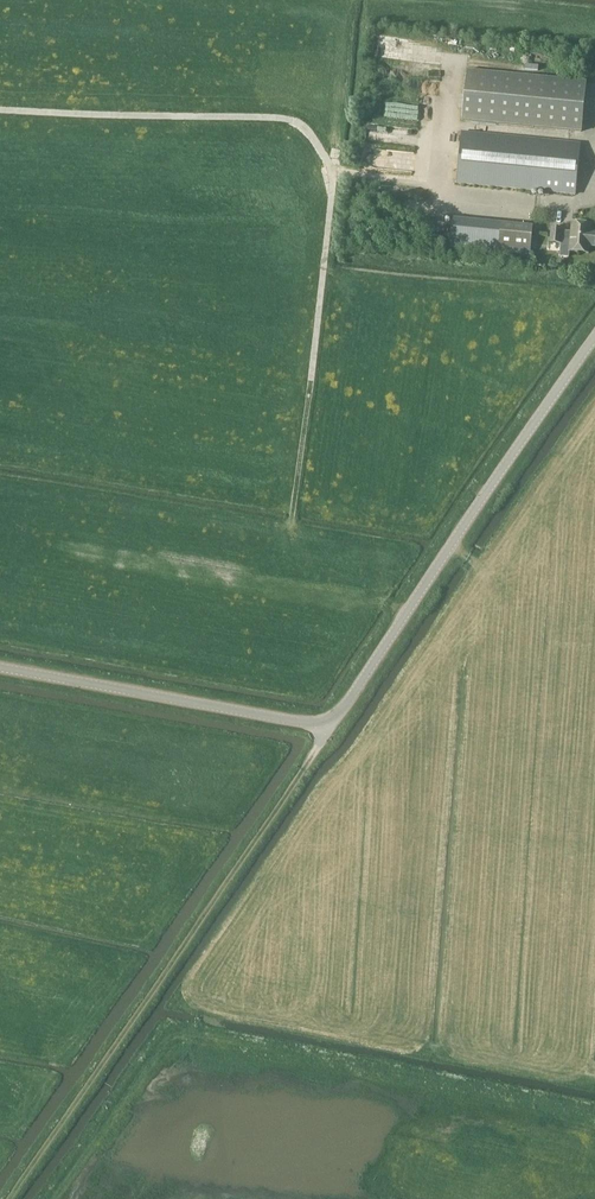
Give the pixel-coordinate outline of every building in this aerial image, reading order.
[(462,120),(568,130),(581,132),(586,82),(568,80),(467,71),(462,120)] [(462,132),(457,183),(575,194),(580,143),(462,132)] [(450,247),(529,255),(532,226),(453,219),(450,247)] [(594,247),(594,232),(591,232),(591,225),(572,223),(572,233),(562,232),(562,229),(552,228),(550,242),(561,243),(561,239),(571,240),(570,251),(589,253),(589,246),(594,247)]
